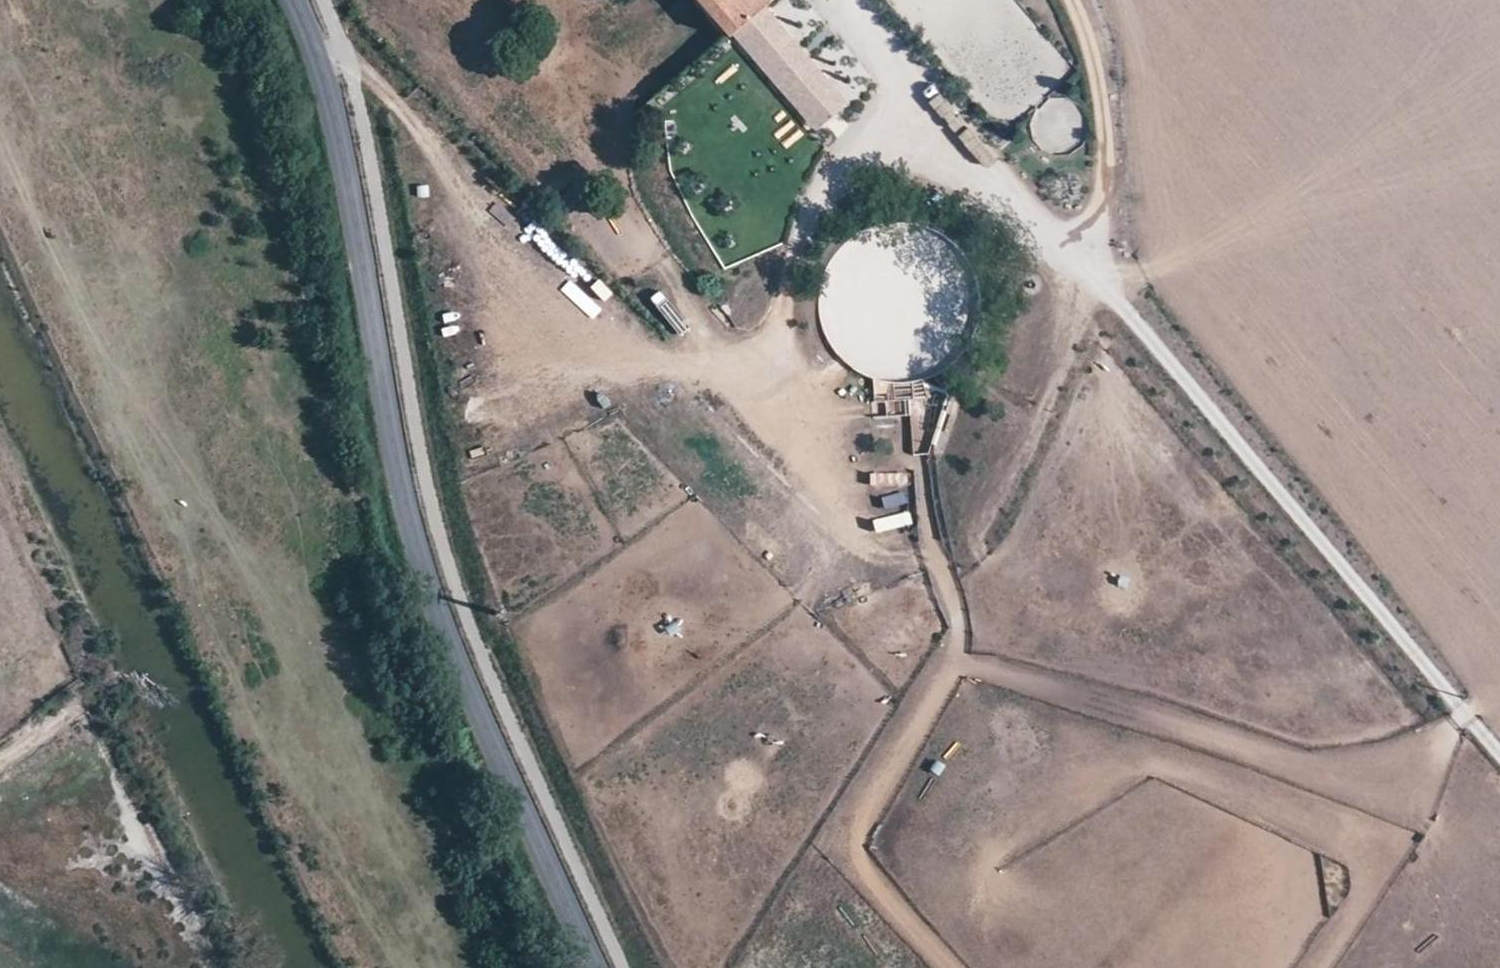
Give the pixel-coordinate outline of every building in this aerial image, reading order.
[(725,41),(728,38),(766,6),(770,3),(767,0),(690,0),(725,41)] [(848,103),(766,6),(728,38),(810,135),(848,103)] [(1044,103),(1042,145),(1077,147),(1079,105),(1044,103)] [(908,473),(870,477),(872,492),(910,488),(908,473)] [(884,509),(907,509),(907,496),(884,496),(884,509)] [(881,527),(909,524),(908,513),(879,516),(881,527)]
